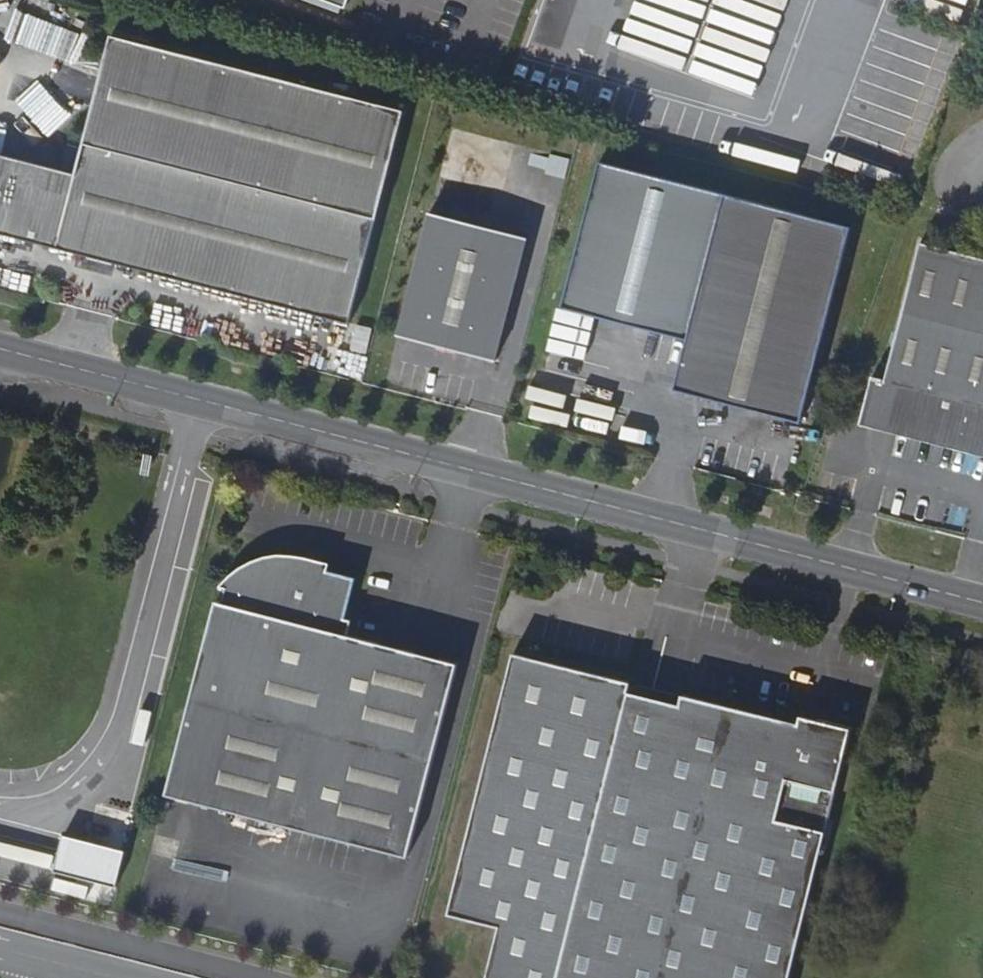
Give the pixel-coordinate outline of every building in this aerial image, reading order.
[(112,34),(76,172),(16,157),(8,187),(0,185),(0,233),(350,323),(405,110),(112,34)] [(801,420),(851,226),(725,194),(678,375),(687,390),(801,420)] [(429,212),(398,335),(496,360),(528,237),(429,212)] [(919,243),(884,380),(871,377),(860,418),(982,450),(982,260),(919,243)] [(982,458),(982,450),(860,418),(859,426),(982,458)] [(167,794),(409,856),(458,663),(350,634),(353,620),(349,619),(358,579),(329,572),(331,565),(305,558),(296,558),(286,558),(276,559),(265,561),(257,563),(249,566),(239,571),(232,576),(227,579),(225,582),(220,586),(226,587),(222,602),(216,600),(167,794)] [(851,730),(804,718),(802,726),(685,696),(683,705),(631,692),(634,683),(517,652),(449,913),(500,926),(487,977),(787,977),(851,730)]
